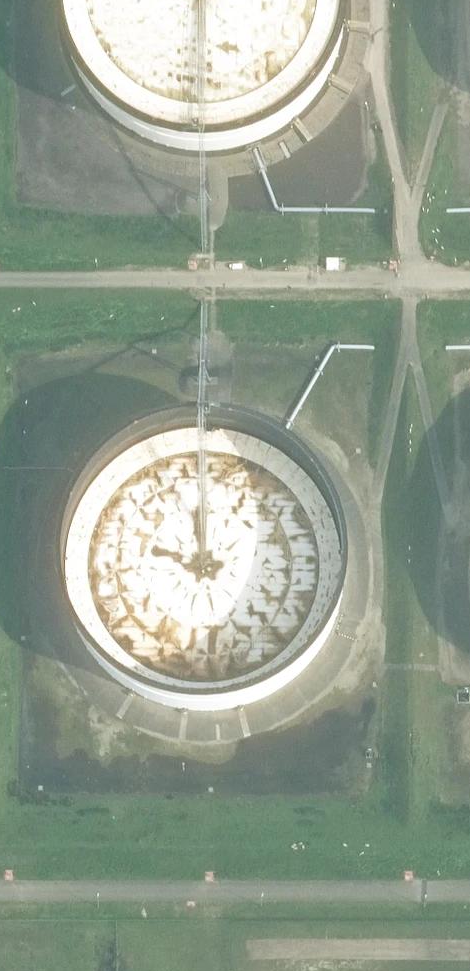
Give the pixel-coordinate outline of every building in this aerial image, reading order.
[(238,132),(281,116),(317,87),(342,48),(353,4),(353,0),(67,0),(67,6),(80,53),(108,93),(148,121),(192,134),(238,132)] [(190,698),(239,696),(284,679),(321,648),(346,607),(356,560),(350,512),(328,469),(293,435),(250,415),(203,410),(157,420),(116,444),(86,480),(69,524),(67,571),(80,616),(107,655),(144,683),(190,698)]
